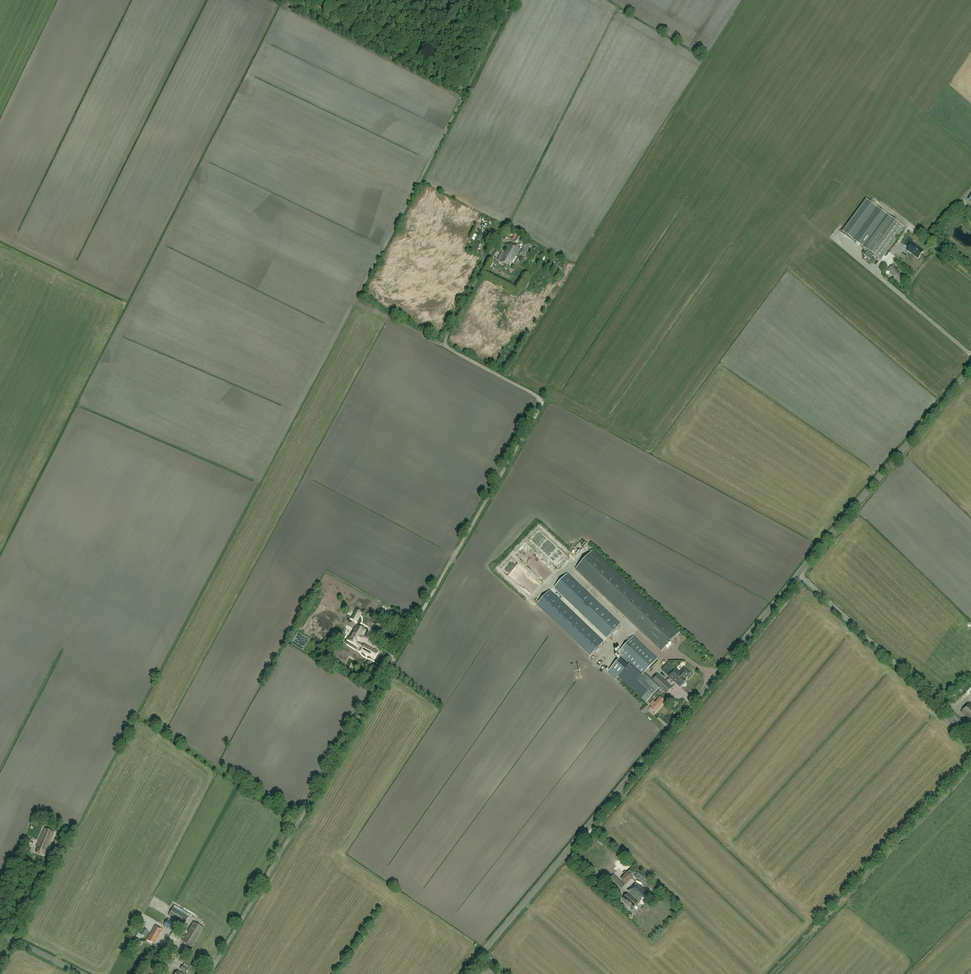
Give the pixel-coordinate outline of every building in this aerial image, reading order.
[(842,232),(881,260),(905,228),(866,199),(842,232)] [(909,247),(907,250),(918,258),(923,251),(912,243),(914,241),(910,238),(905,244),(909,247)] [(504,254),(499,262),(507,267),(510,261),(511,262),(518,249),(508,243),(503,253),(504,254)] [(889,269),(892,274),(892,273),(894,276),(899,281),(902,279),(893,266),(889,269)] [(662,652),(680,633),(593,550),(575,569),(662,652)] [(568,574),(554,588),(607,638),(620,624),(568,574)] [(604,642),(550,591),(537,605),(590,656),(604,642)] [(351,619),(356,621),(360,613),(356,610),(351,619)] [(395,613),(393,617),(401,622),(404,617),(395,613)] [(364,631),(356,626),(348,640),(356,645),(364,631)] [(377,653),(364,645),(361,650),(374,657),(377,653)] [(666,665),(662,670),(667,675),(672,671),(666,665)] [(680,673),(686,678),(690,673),(684,668),(680,673)] [(686,678),(680,673),(676,669),(669,677),(680,687),(682,685),(683,685),(685,683),(685,682),(686,681),(685,680),(686,678)] [(652,681),(659,687),(667,694),(673,687),(658,674),(652,681)] [(652,706),(650,708),(655,712),(665,701),(660,697),(655,703),(653,701),(650,704),(652,706)] [(961,711),(970,721),(970,704),(969,703),(961,711)] [(645,715),(649,709),(645,705),(640,710),(645,715)] [(42,833),(42,832),(36,847),(38,848),(36,851),(43,854),(46,847),(48,848),(52,836),(53,832),(44,828),(42,833)] [(621,876),(627,882),(634,876),(628,869),(621,876)] [(625,885),(614,875),(607,882),(618,892),(625,885)] [(636,883),(629,893),(640,902),(639,903),(643,906),(651,897),(647,894),(648,893),(636,883)] [(638,903),(628,894),(623,900),(633,909),(638,903)] [(189,917),(188,917),(173,907),(168,915),(184,925),(189,917)] [(164,925),(171,929),(174,923),(168,919),(164,925)] [(194,922),(182,941),(192,947),(203,928),(194,922)] [(176,924),(174,923),(171,929),(170,930),(179,935),(181,932),(179,930),(182,925),(177,923),(176,924)] [(154,926),(147,940),(154,944),(162,930),(154,926)] [(187,969),(183,966),(181,969),(183,971),(182,973),(178,970),(175,973),(183,973),(185,972),(187,969)]
